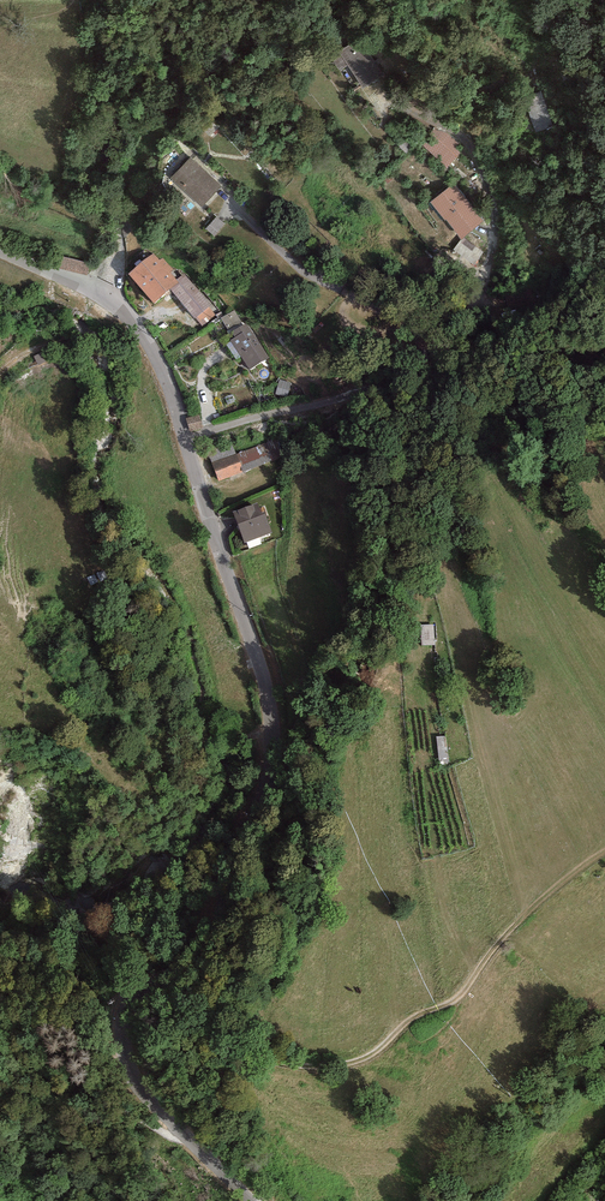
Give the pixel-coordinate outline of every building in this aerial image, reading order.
[(348,65),(363,89),(384,76),(360,38),(330,56),(340,71),(348,65)] [(531,100),(526,101),(535,131),(552,126),(541,91),(529,95),(531,100)] [(449,134),(436,129),(421,143),(447,168),(464,149),(449,134)] [(412,147),(405,140),(398,146),(406,154),(412,147)] [(222,186),(190,157),(170,178),(201,208),(222,186)] [(485,220),(454,184),(432,202),(462,239),(464,237),(485,220)] [(224,223),(217,217),(206,229),(214,236),(224,223)] [(464,237),(462,239),(454,250),(473,265),(483,253),(464,237)] [(129,274),(154,303),(171,290),(179,283),(176,279),(170,272),(173,270),(163,257),(159,260),(154,254),(129,274)] [(90,262),(57,255),(54,266),(87,273),(90,262)] [(184,274),(176,279),(179,283),(171,290),(195,319),(196,318),(202,326),(219,313),(184,274)] [(232,332),(243,325),(234,310),(221,318),(230,333),(232,332)] [(230,340),(250,370),(268,358),(246,323),(243,325),(232,332),(235,337),(230,340)] [(291,382),(279,380),(276,395),(287,397),(291,382)] [(199,415),(186,418),(190,432),(203,429),(199,415)] [(276,437),(236,454),(244,471),(284,455),(276,437)] [(212,463),(236,454),(231,442),(207,451),(212,463)] [(244,471),(236,454),(212,463),(219,481),(244,471)] [(233,512),(245,543),(272,532),(264,511),(262,512),(257,503),(233,512)] [(433,625),(420,626),(422,647),(435,646),(433,625)] [(446,737),(437,738),(440,765),(449,764),(446,737)]
